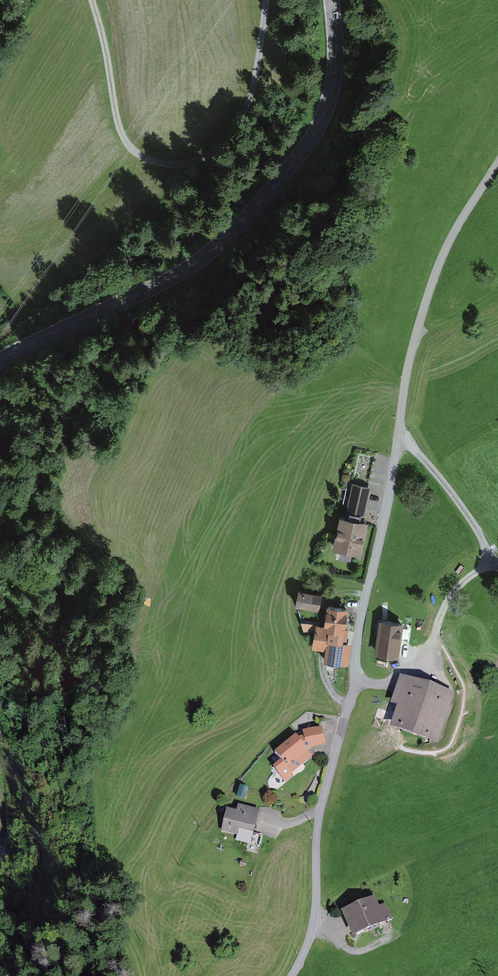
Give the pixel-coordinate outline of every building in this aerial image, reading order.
[(370,488),(350,484),(345,513),(366,517),(370,488)] [(366,523),(336,517),(329,550),(359,556),(366,523)] [(319,596),(294,591),(291,607),(316,612),(319,596)] [(326,597),(326,605),(335,606),(336,598),(326,597)] [(305,636),(309,637),(309,649),(322,651),(321,663),(348,667),(352,645),(342,643),(347,611),(323,607),(320,626),(299,623),(305,636)] [(402,625),(377,621),(371,656),(396,660),(402,625)] [(456,695),(398,676),(389,705),(396,708),(389,731),(439,747),(456,695)] [(279,763),(272,768),(284,785),(294,777),(291,773),(313,757),(308,751),(327,746),(323,727),(302,732),(302,742),(297,736),(272,754),(279,763)] [(235,813),(223,811),(219,834),(252,840),(253,833),(258,810),(236,806),(235,813)] [(263,835),(253,833),(252,840),(250,846),(261,848),(263,835)] [(374,895),(338,911),(350,939),(393,920),(387,905),(380,908),(374,895)]
